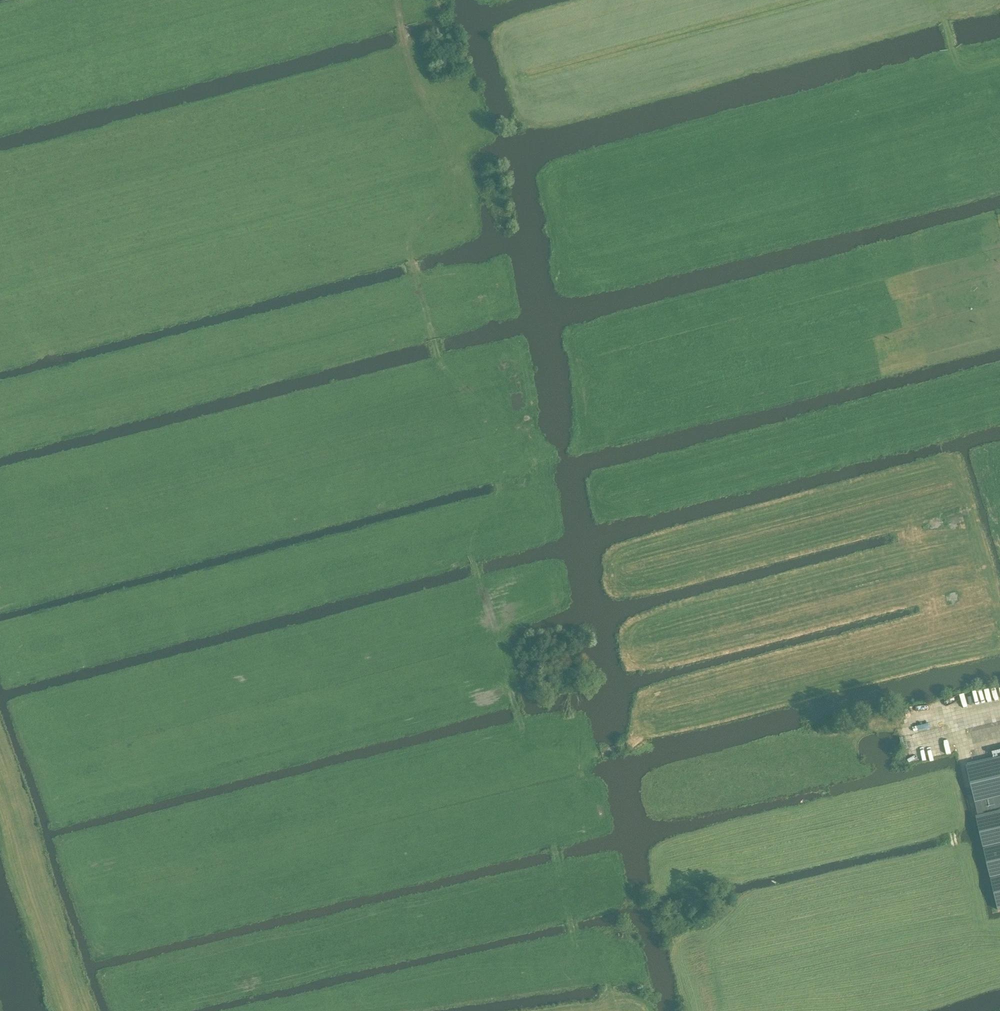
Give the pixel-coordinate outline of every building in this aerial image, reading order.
[(966,766),(978,816),(976,817),(998,911),(999,910),(999,758),(966,766)]
